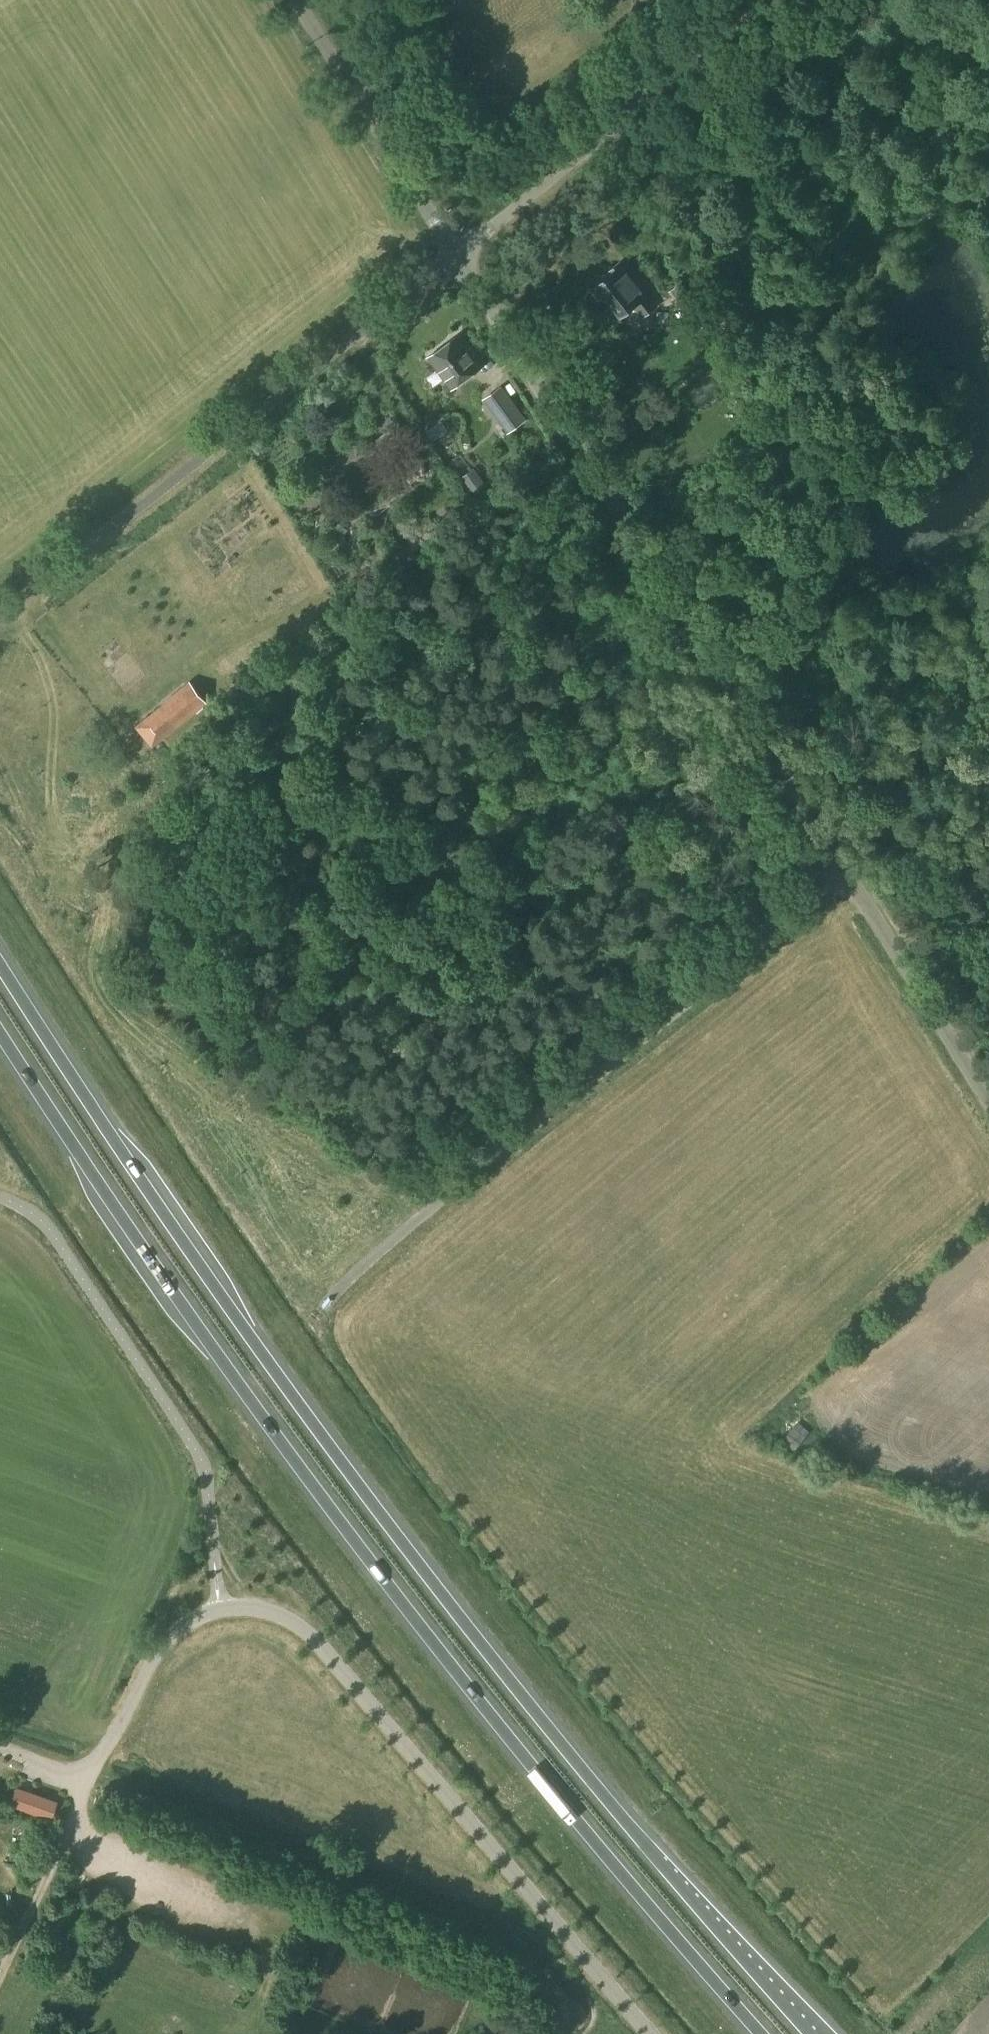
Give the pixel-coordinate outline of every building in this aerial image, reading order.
[(657,305),(621,261),(609,272),(610,273),(596,284),(599,288),(596,292),(600,298),(606,296),(621,315),(635,304),(644,315),(657,305)] [(452,389),(482,366),(459,334),(428,357),(452,389)] [(509,433),(527,420),(502,385),(484,398),(509,433)] [(476,502),(491,491),(474,468),(460,479),(476,502)] [(389,543),(395,550),(401,545),(395,538),(389,543)] [(153,746),(206,702),(190,682),(164,703),(165,704),(137,727),(153,746)] [(51,1820),(58,1801),(46,1797),(16,1786),(9,1805),(51,1820)] [(120,1834),(136,1838),(139,1826),(122,1822),(120,1834)]
